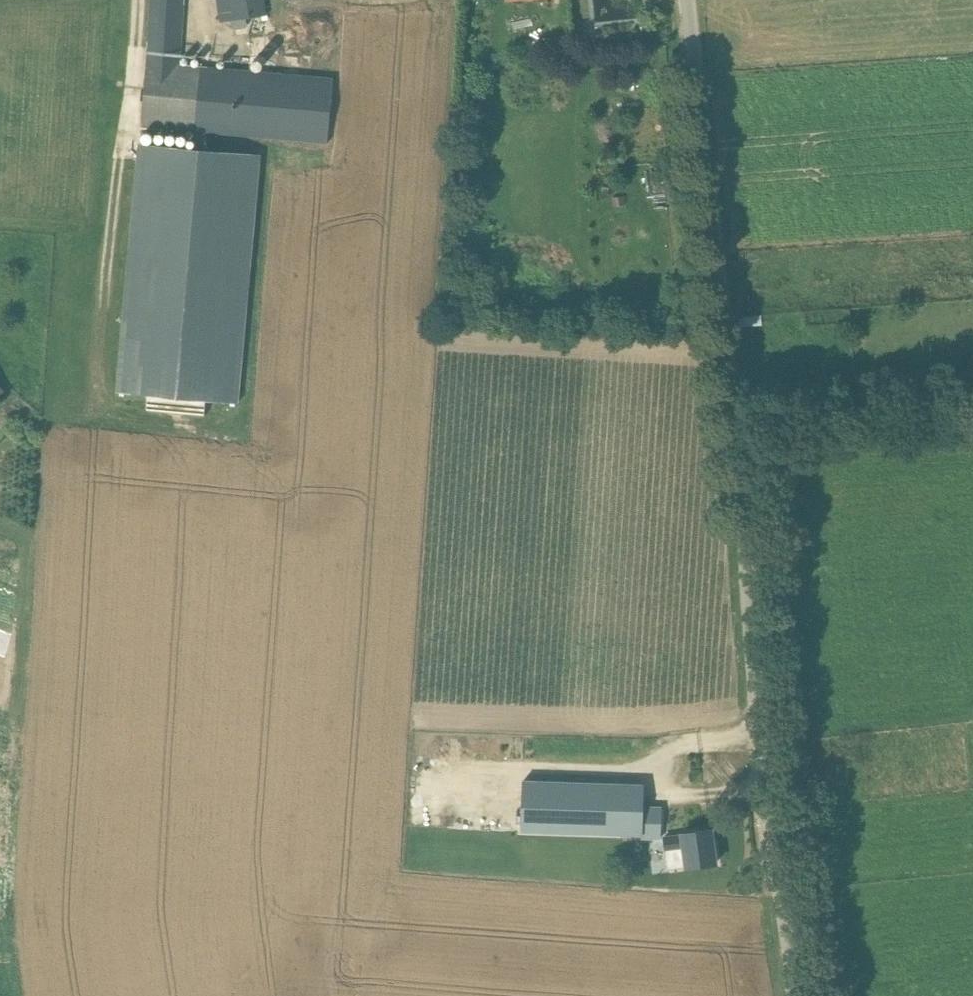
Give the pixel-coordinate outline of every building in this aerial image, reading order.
[(182,63),(186,0),(151,0),(142,135),(136,135),(120,391),(148,392),(147,404),(205,408),(206,399),(243,401),(259,150),(227,148),(227,135),(330,141),(334,73),(182,63)] [(221,20),(267,13),(266,0),(218,0),(221,20)] [(614,206),(626,205),(625,195),(613,196),(614,206)] [(642,785),(525,781),(524,820),(522,820),(521,830),(556,831),(557,821),(642,825),(642,836),(661,837),(662,807),(641,806),(642,785)] [(717,863),(712,829),(682,833),(683,835),(664,838),(668,870),(717,863)]
